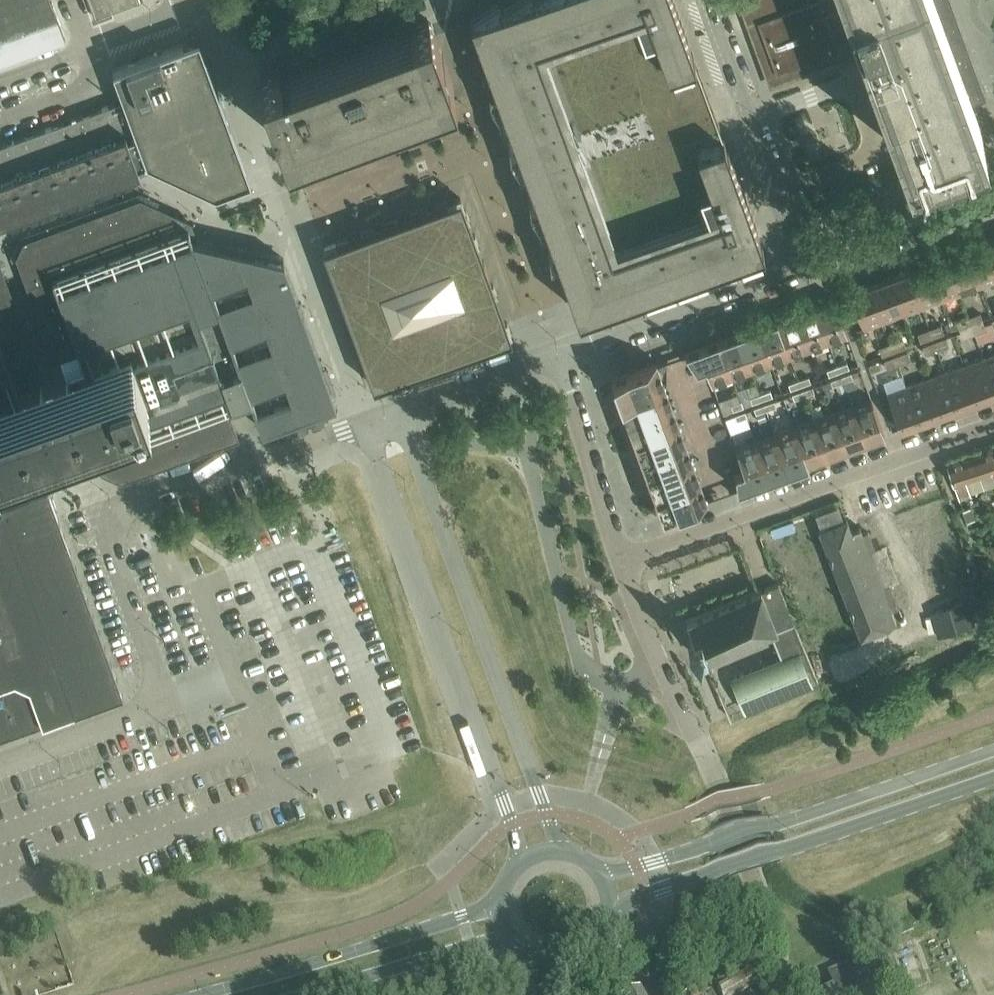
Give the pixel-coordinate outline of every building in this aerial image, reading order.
[(64,37),(51,0),(0,0),(0,60),(64,37)] [(260,75),(285,144),(323,248),(373,386),(396,377),(511,335),(578,311),(581,309),(609,299),(612,298),(641,288),(643,287),(672,276),(675,275),(704,264),(706,263),(735,253),(738,252),(758,244),(762,243),(758,231),(739,180),(734,165),(722,135),(694,56),(673,0),(513,0),(504,3),(501,4),(474,14),(470,16),(433,29),(432,25),(431,23),(428,14),(409,21),(411,29),(288,66),(279,69),(278,68),(260,75)] [(748,24),(810,1),(809,0),(740,0),(748,24)] [(747,24),(752,37),(754,36),(771,84),(841,59),(841,61),(842,61),(841,59),(871,48),(872,50),(907,148),(902,150),(902,152),(903,152),(968,129),(979,125),(978,123),(974,124),(966,101),(984,95),(950,0),(812,0),(810,1),(748,24),(747,24)] [(112,69),(123,100),(146,162),(146,161),(215,193),(235,186),(245,164),(204,54),(182,43),(153,54),(154,56),(149,58),(148,56),(112,69)] [(134,171),(132,166),(146,162),(123,100),(0,145),(0,220),(134,171)] [(17,389),(39,381),(0,276),(0,740),(123,695),(48,488),(21,498),(15,483),(47,471),(36,440),(67,429),(103,416),(112,440),(92,447),(100,471),(121,481),(239,438),(202,336),(206,334),(232,404),(250,397),(262,429),(325,406),(336,402),(333,395),(283,258),(205,243),(192,237),(187,224),(140,202),(27,243),(21,257),(59,359),(60,359),(67,377),(50,383),(20,395),(17,389)] [(985,243),(993,268),(993,240),(985,243)] [(966,250),(979,286),(993,281),(993,268),(985,243),(966,250)] [(966,250),(947,257),(960,293),(979,286),(966,250)] [(947,257),(928,264),(941,300),(960,293),(947,257)] [(928,264),(908,271),(922,307),(941,300),(928,264)] [(908,271),(889,278),(902,314),(922,307),(908,271)] [(889,278),(870,285),(883,321),(902,314),(889,278)] [(863,328),(883,321),(870,285),(850,292),(863,328)] [(848,335),(835,298),(815,305),(828,342),(848,335)] [(828,342),(815,305),(796,312),(809,349),(828,342)] [(809,349),(796,312),(777,319),(790,356),(809,349)] [(980,313),(969,317),(972,325),(983,321),(980,313)] [(790,356),(777,319),(776,317),(757,324),(758,326),(771,363),(790,356)] [(957,322),(960,330),(972,325),(969,317),(957,322)] [(983,321),(972,325),(974,333),(986,329),(983,321)] [(771,363),(758,326),(757,324),(738,331),(739,333),(752,370),(771,363)] [(941,325),(929,329),(932,337),(944,333),(941,325)] [(972,325),(960,330),(963,338),(974,333),(972,325)] [(918,333),(921,341),(932,337),(929,329),(918,333)] [(752,370),(739,333),(738,331),(719,338),(719,340),(733,377),(752,370)] [(946,337),(934,342),(937,350),(949,346),(946,337)] [(733,377),(719,340),(719,338),(685,350),(696,367),(705,364),(712,384),(733,377)] [(903,339),(891,343),(894,351),(906,347),(903,339)] [(925,354),(937,350),(934,342),(922,346),(925,354)] [(882,355),(894,351),(891,343),(879,347),(882,355)] [(908,351),(896,356),(899,364),(911,360),(908,351)] [(983,358),(993,387),(993,354),(983,358)] [(887,368),(899,364),(896,356),(884,360),(887,368)] [(983,358),(964,365),(977,401),(993,395),(993,387),(983,358)] [(664,385),(656,363),(655,361),(611,377),(620,401),(664,385)] [(847,362),(837,366),(839,371),(849,368),(847,362)] [(964,365),(945,372),(958,408),(977,401),(964,365)] [(839,371),(837,366),(827,369),(829,375),(839,371)] [(853,378),(851,372),(841,376),(843,381),(853,378)] [(945,372),(926,379),(939,415),(958,408),(945,372)] [(809,376),(799,380),(801,385),(811,382),(809,376)] [(843,381),(841,376),(830,379),(832,385),(843,381)] [(926,379),(907,386),(920,422),(939,415),(926,379)] [(801,385),(799,380),(788,383),(790,389),(801,385)] [(671,403),(664,385),(620,401),(627,420),(671,403)] [(814,392),(812,386),(802,390),(804,395),(814,392)] [(900,429),(920,422),(907,386),(887,393),(900,429)] [(770,390),(760,394),(762,399),(772,396),(770,390)] [(802,390),(792,394),(794,399),(804,395),(802,390)] [(762,399),(760,394),(750,397),(752,403),(762,399)] [(885,435),(871,398),(851,405),(865,442),(885,435)] [(776,406),(774,400),(764,404),(766,409),(776,406)] [(743,406),(741,401),(731,404),(733,410),(743,406)] [(678,423),(671,403),(627,420),(634,439),(678,423)] [(766,409),(764,404),(754,408),(756,413),(766,409)] [(865,442),(851,405),(832,412),(846,449),(865,442)] [(747,416),(745,411),(735,415),(737,420),(747,416)] [(846,449),(832,412),(813,419),(827,456),(846,449)] [(827,456),(813,419),(794,426),(808,463),(827,456)] [(685,442),(678,423),(634,439),(641,458),(685,442)] [(808,463),(794,426),(775,433),(789,470),(808,463)] [(789,470),(775,433),(756,440),(769,477),(789,470)] [(769,477),(756,440),(735,448),(743,468),(734,471),(736,489),(769,477)] [(692,461),(685,442),(641,458),(648,477),(692,461)] [(974,455),(980,474),(993,470),(993,449),(974,455)] [(966,479),(980,474),(974,455),(948,464),(959,498),(971,493),(966,479)] [(699,480),(692,461),(648,477),(655,496),(699,480)] [(706,500),(699,480),(655,496),(662,516),(706,500)] [(968,519),(977,516),(973,505),(964,508),(968,519)] [(847,517),(820,528),(861,635),(898,621),(894,610),(899,608),(890,585),(899,580),(885,544),(876,547),(870,534),(870,532),(864,534),(861,527),(860,527),(852,530),(847,517)] [(706,613),(685,621),(686,623),(687,626),(686,626),(689,633),(690,632),(690,635),(688,635),(686,636),(692,650),(694,649),(694,648),(696,647),(696,649),(695,650),(698,657),(699,656),(701,661),(721,652),(723,656),(725,655),(723,651),(737,645),(739,650),(741,649),(740,644),(753,639),(755,643),(757,642),(756,638),(770,632),(780,657),(732,677),(746,712),(818,682),(778,583),(761,591),(760,590),(741,598),(739,594),(737,595),(738,599),(724,605),(723,601),(720,602),(722,606),(708,612),(706,608),(704,609),(706,613)] [(891,992),(881,968),(870,973),(864,959),(830,974),(836,988),(820,994),(883,994),(891,992)] [(746,970),(716,985),(721,994),(747,994),(756,990),(746,970)]
